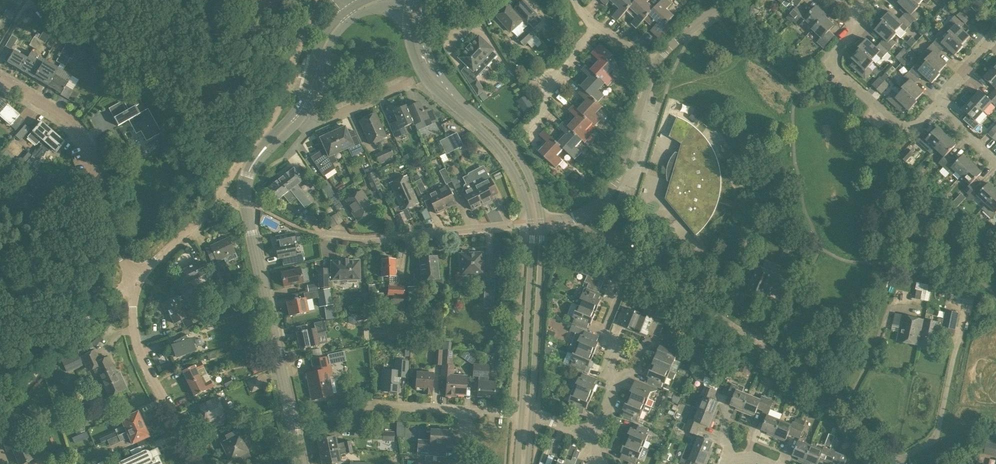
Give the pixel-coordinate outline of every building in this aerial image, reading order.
[(510,6),(523,21),(527,25),(537,16),(524,1),(523,2),(521,0),(517,0),(510,6)] [(627,11),(634,2),(633,0),(611,0),(610,1),(619,9),(612,17),(617,22),(627,11)] [(649,15),(654,9),(647,2),(649,0),(636,0),(634,2),(627,11),(628,13),(629,14),(630,15),(632,16),(633,17),(635,15),(637,17),(631,24),(636,28),(649,15)] [(654,9),(649,15),(658,23),(650,31),(655,35),(660,40),(671,28),(666,23),(674,15),(667,9),(672,4),(668,0),(662,0),(654,9)] [(782,3),(791,12),(786,17),(791,22),(793,20),(803,9),(798,5),(803,0),(784,0),(782,3)] [(918,5),(913,0),(900,0),(897,2),(902,7),(900,9),(904,13),(903,15),(912,23),(918,16),(914,12),(919,6),(918,5)] [(754,5),(746,12),(751,17),(754,14),(754,10),(753,10),(756,7),(754,5)] [(523,21),(510,6),(497,17),(511,32),(523,21)] [(808,14),(803,9),(793,20),(799,25),(800,23),(810,32),(812,29),(824,16),(825,15),(816,6),(808,14)] [(6,9),(3,14),(10,19),(13,13),(6,9)] [(909,30),(907,28),(908,27),(910,28),(913,25),(911,24),(912,23),(903,15),(898,19),(889,11),(881,20),(895,32),(900,27),(904,31),(906,33),(909,30)] [(962,13),(958,17),(967,25),(971,21),(962,13)] [(833,25),(824,16),(812,29),(821,38),(817,42),(823,47),(833,36),(828,31),(833,25)] [(961,45),(969,37),(960,28),(964,23),(956,16),(949,23),(953,26),(947,32),(949,34),(961,45)] [(896,34),(895,32),(881,20),(883,21),(874,30),(883,39),(880,43),(889,51),(890,52),(893,50),(891,48),(895,43),(891,39),(896,34)] [(537,35),(530,27),(517,39),(524,46),(537,35)] [(45,28),(39,39),(33,48),(38,51),(43,43),(45,44),(51,32),(45,28)] [(963,47),(961,45),(949,34),(944,39),(939,35),(932,43),(941,51),(945,47),(955,55),(963,47)] [(5,46),(11,49),(17,39),(12,35),(5,46)] [(47,45),(52,48),(57,39),(52,36),(47,45)] [(479,36),(459,58),(467,66),(462,71),(471,85),(477,81),(476,78),(497,55),(488,47),(489,45),(479,36)] [(29,46),(33,48),(39,39),(34,37),(29,46)] [(56,62),(60,64),(72,43),(67,37),(65,46),(56,62)] [(881,59),(889,51),(880,43),(876,47),(866,38),(858,47),(871,60),(876,54),(881,59)] [(78,50),(72,43),(60,64),(65,67),(70,58),(72,60),(78,50)] [(937,56),(941,51),(932,43),(925,51),(930,55),(925,60),(926,61),(938,72),(946,64),(937,56)] [(590,70),(605,83),(604,84),(607,87),(614,79),(609,74),(615,67),(608,60),(613,55),(600,44),(591,54),(599,61),(590,70)] [(873,61),(871,60),(858,47),(859,49),(851,58),(860,66),(856,70),(865,79),(872,71),(868,67),(873,61)] [(7,62),(21,70),(29,55),(25,53),(23,56),(14,50),(7,62)] [(29,55),(21,70),(34,78),(45,60),(31,52),(29,55)] [(45,60),(34,78),(48,85),(58,68),(45,60)] [(940,74),(938,72),(926,61),(921,67),(916,63),(909,71),(918,79),(922,74),(932,83),(940,74)] [(578,85),(583,89),(598,103),(604,96),(598,91),(604,84),(605,83),(590,70),(586,65),(581,70),(587,76),(578,85)] [(71,76),(58,68),(48,85),(61,93),(61,95),(68,99),(72,90),(65,86),(68,82),(71,76)] [(992,68),(983,78),(994,88),(991,92),(995,97),(995,72),(992,68)] [(914,83),(918,79),(909,71),(902,78),(906,82),(901,88),(903,89),(915,100),(923,92),(914,83)] [(872,86),(876,89),(885,81),(881,77),(872,86)] [(111,87),(106,78),(101,80),(106,90),(111,87)] [(477,81),(471,85),(478,95),(484,91),(477,81)] [(890,86),(885,81),(876,89),(881,94),(890,86)] [(603,107),(598,103),(583,89),(578,94),(586,101),(578,110),(592,124),(595,127),(602,119),(596,114),(603,107)] [(917,102),(915,100),(903,89),(897,95),(893,91),(886,98),(895,106),(899,102),(908,110),(917,102)] [(995,105),(995,97),(991,92),(986,97),(979,90),(971,99),(983,111),(992,102),(995,105)] [(484,93),(479,97),(483,102),(488,98),(484,93)] [(131,94),(121,99),(127,110),(114,117),(118,125),(128,120),(133,128),(135,134),(140,131),(146,141),(161,133),(147,109),(139,113),(135,106),(137,104),(131,94)] [(524,112),(533,107),(527,95),(517,100),(524,112)] [(979,124),(975,120),(983,111),(971,99),(962,109),(968,114),(963,119),(974,129),(979,124)] [(423,112),(419,103),(407,108),(406,108),(413,123),(414,125),(424,121),(426,125),(436,121),(430,109),(423,112)] [(568,127),(582,140),(582,141),(585,144),(591,136),(586,131),(592,124),(578,110),(573,105),(568,111),(576,118),(568,127)] [(8,106),(0,116),(0,120),(2,118),(16,130),(24,120),(8,106)] [(403,127),(413,123),(406,108),(407,108),(406,106),(393,111),(398,121),(391,125),(396,137),(405,133),(403,127)] [(704,116),(696,109),(690,117),(698,123),(704,116)] [(359,120),(370,144),(386,137),(375,113),(359,120)] [(695,129),(695,128),(694,129),(692,127),(690,126),(686,124),(682,121),(680,120),(677,119),(677,118),(670,136),(671,135),(672,136),(674,137),(678,139),(681,141),(682,142),(679,154),(676,153),(672,158),(668,168),(667,175),(668,179),(668,181),(671,182),(665,199),(695,235),(696,235),(695,234),(699,231),(708,219),(709,219),(708,219),(715,206),(717,201),(719,191),(719,182),(719,171),(716,162),(713,152),(708,144),(701,136),(694,129),(695,129)] [(38,142),(41,144),(52,132),(40,122),(27,136),(36,144),(38,142)] [(558,143),(564,149),(563,150),(575,160),(581,153),(576,148),(582,141),(582,140),(568,127),(563,122),(558,127),(566,135),(558,143)] [(15,136),(20,140),(30,129),(25,125),(17,134),(15,136)] [(992,138),(995,134),(995,125),(988,134),(992,138)] [(345,127),(332,132),(340,151),(348,148),(352,155),(362,151),(360,146),(355,135),(349,138),(345,127)] [(925,139),(934,148),(946,136),(936,127),(925,139)] [(564,149),(558,143),(544,130),(539,136),(546,142),(533,155),(541,162),(545,158),(556,169),(563,162),(557,157),(563,150),(564,149)] [(41,144),(33,155),(36,158),(34,161),(34,163),(36,161),(39,162),(42,156),(43,158),(46,152),(47,153),(50,150),(54,153),(64,143),(52,132),(41,144)] [(336,153),(340,151),(332,132),(320,138),(325,149),(312,158),(323,175),(334,168),(332,163),(336,161),(333,155),(336,154),(336,153)] [(456,132),(447,137),(452,146),(454,150),(463,146),(456,132)] [(938,162),(943,167),(951,158),(947,154),(956,145),(946,136),(934,148),(943,156),(938,162)] [(452,146),(447,137),(439,141),(444,150),(452,146)] [(394,155),(390,148),(375,154),(379,164),(390,159),(389,157),(394,155)] [(909,149),(901,158),(905,162),(913,153),(909,149)] [(21,169),(32,155),(28,152),(22,159),(21,157),(14,165),(20,170),(21,169)] [(408,154),(403,156),(408,167),(413,164),(408,154)] [(33,155),(32,155),(21,169),(35,177),(38,174),(35,172),(37,169),(34,167),(34,163),(34,161),(36,158),(33,155)] [(943,167),(947,171),(957,179),(972,164),(962,155),(956,162),(951,158),(943,167)] [(964,190),(969,195),(977,186),(981,182),(976,178),(981,172),(972,164),(957,179),(958,180),(961,177),(969,184),(964,190)] [(295,186),(303,180),(293,168),(278,180),(288,192),(287,193),(293,200),(295,199),(296,198),(295,195),(299,192),(295,186)] [(378,169),(372,171),(375,179),(381,176),(378,169)] [(451,182),(450,179),(445,169),(439,171),(445,185),(451,182)] [(379,187),(375,179),(372,171),(365,174),(373,190),(379,187)] [(471,173),(467,175),(467,177),(473,187),(482,205),(492,199),(486,188),(493,185),(488,175),(486,172),(477,177),(476,175),(471,173)] [(309,175),(304,179),(311,188),(316,183),(309,175)] [(467,175),(462,178),(466,185),(463,186),(462,190),(463,193),(466,199),(469,206),(471,210),(482,205),(473,187),(467,177),(467,175)] [(400,207),(394,209),(397,215),(395,215),(401,228),(409,224),(407,220),(411,218),(407,208),(418,203),(406,176),(389,183),(400,207)] [(450,179),(451,182),(452,182),(455,190),(460,187),(455,176),(450,179)] [(426,192),(420,179),(415,182),(421,195),(426,192)] [(283,195),(290,203),(293,200),(287,193),(288,192),(278,180),(265,190),(275,202),(283,195)] [(977,196),(985,204),(995,193),(995,190),(988,183),(981,190),(977,186),(969,195),(966,199),(971,203),(977,196)] [(329,199),(335,195),(327,184),(321,187),(329,199)] [(447,186),(437,191),(446,209),(456,204),(447,186)] [(351,214),(356,221),(370,211),(363,200),(366,198),(361,191),(346,201),(353,212),(351,214)] [(446,209),(437,191),(422,198),(425,204),(430,202),(435,213),(446,209)] [(985,204),(981,209),(982,209),(991,217),(995,211),(995,193),(985,204)] [(951,204),(956,209),(966,198),(961,194),(951,204)] [(338,201),(335,195),(329,199),(332,204),(338,201)] [(305,210),(300,214),(302,217),(301,218),(310,227),(311,226),(316,221),(307,212),(305,210)] [(332,229),(343,222),(337,213),(326,220),(332,229)] [(980,231),(984,235),(992,226),(988,222),(980,231)] [(284,266),(292,264),(290,256),(296,255),(294,243),(296,242),(294,233),(275,236),(277,244),(275,245),(278,259),(282,258),(284,266)] [(205,249),(211,261),(216,259),(217,261),(223,258),(226,263),(237,258),(228,237),(210,246),(210,247),(205,249)] [(486,274),(483,274),(482,252),(468,253),(468,251),(461,251),(461,254),(459,254),(460,276),(476,275),(477,285),(486,284),(486,274)] [(419,258),(422,281),(432,280),(433,289),(443,288),(442,278),(439,279),(437,256),(419,258)] [(315,281),(319,280),(319,288),(332,287),(332,280),(348,279),(348,282),(356,281),(356,279),(359,279),(359,260),(348,260),(348,259),(342,259),(342,261),(331,261),(331,273),(327,274),(327,269),(318,269),(318,274),(316,275),(314,275),(315,281)] [(399,282),(399,275),(396,275),(396,267),(395,267),(395,259),(382,260),(382,276),(389,275),(389,282),(399,282)] [(204,263),(203,263),(201,260),(181,270),(188,284),(192,282),(193,283),(196,281),(196,280),(208,274),(205,267),(206,267),(204,263)] [(573,303),(578,305),(595,312),(600,300),(599,300),(601,294),(597,292),(601,281),(598,280),(602,272),(603,270),(582,262),(579,272),(589,276),(586,282),(590,284),(588,289),(587,288),(584,294),(583,293),(580,299),(576,297),(573,303)] [(762,301),(774,274),(758,267),(746,294),(762,301)] [(303,283),(300,269),(280,273),(283,287),(303,283)] [(220,276),(219,273),(213,276),(212,276),(217,288),(224,285),(220,276)] [(628,288),(632,290),(637,288),(637,286),(638,285),(632,281),(631,282),(628,288)] [(185,302),(189,300),(196,298),(196,295),(190,283),(179,289),(185,302)] [(308,292),(319,290),(319,288),(318,283),(307,285),(308,292)] [(224,285),(217,288),(220,294),(227,290),(224,285)] [(375,285),(368,285),(369,303),(384,302),(383,293),(375,293),(375,285)] [(403,305),(404,286),(388,286),(387,296),(392,296),(392,304),(403,305)] [(420,296),(420,286),(407,287),(408,297),(415,297),(416,299),(419,299),(418,296),(420,296)] [(494,289),(485,288),(484,309),(493,309),(493,304),(494,289)] [(931,292),(927,291),(923,290),(923,289),(917,288),(915,299),(929,302),(931,292)] [(319,307),(333,305),(330,289),(316,291),(319,307)] [(974,297),(957,293),(955,301),(973,304),(974,297)] [(200,320),(194,308),(185,312),(177,296),(161,303),(165,313),(167,312),(173,324),(181,321),(185,328),(200,320)] [(287,303),(290,316),(308,312),(306,299),(287,303)] [(590,324),(595,312),(578,305),(573,317),(575,318),(572,324),(586,329),(589,324),(590,324)] [(622,326),(634,331),(641,314),(629,309),(628,311),(622,308),(617,322),(623,325),(622,326)] [(673,309),(668,317),(674,320),(679,313),(673,309)] [(938,323),(925,320),(919,346),(932,349),(937,327),(943,329),(944,327),(955,329),(958,314),(946,311),(944,320),(939,318),(938,323)] [(653,319),(641,314),(634,331),(646,336),(647,335),(652,337),(658,323),(652,320),(653,319)] [(896,341),(919,346),(925,320),(902,315),(896,341)] [(318,346),(316,337),(317,337),(316,334),(327,332),(324,321),(313,324),(315,330),(308,332),(308,331),(296,333),(298,341),(295,342),(297,350),(299,349),(299,350),(318,346)] [(258,333),(255,324),(238,330),(242,339),(258,333)] [(702,331),(691,326),(684,342),(691,345),(693,340),(697,342),(702,331)] [(188,329),(173,334),(176,341),(175,341),(176,344),(171,346),(175,357),(195,350),(191,339),(188,340),(185,336),(189,334),(188,329)] [(580,335),(575,348),(593,355),(598,343),(596,342),(599,336),(584,331),(582,336),(580,335)] [(244,342),(246,348),(258,343),(256,337),(244,342)] [(75,348),(79,355),(93,347),(90,340),(75,348)] [(571,346),(568,352),(573,354),(571,360),(573,360),(570,366),(582,371),(585,365),(591,368),(594,362),(591,361),(593,355),(575,348),(571,346)] [(320,348),(310,351),(311,357),(322,355),(320,348)] [(651,365),(670,372),(674,360),(677,354),(661,348),(658,353),(656,353),(651,365)] [(453,351),(443,350),(442,350),(441,365),(440,379),(447,379),(446,396),(455,396),(455,395),(465,395),(466,377),(453,376),(454,366),(452,366),(453,351)] [(81,357),(88,372),(95,368),(108,397),(127,389),(119,373),(116,374),(108,357),(100,361),(95,351),(81,357)] [(344,351),(328,355),(328,358),(311,361),(314,373),(306,374),(308,383),(309,383),(313,400),(331,396),(327,376),(332,375),(330,364),(346,361),(344,351)] [(61,361),(67,372),(82,365),(77,354),(61,361)] [(182,379),(185,385),(202,377),(199,371),(204,369),(201,362),(181,372),(184,378),(182,379)] [(399,377),(407,378),(408,362),(396,362),(395,372),(383,371),(382,391),(398,392),(399,377)] [(495,382),(488,382),(489,365),(473,364),(472,376),(478,377),(477,397),(494,398),(495,382)] [(712,374),(710,378),(716,380),(717,375),(719,376),(722,367),(714,364),(711,373),(712,374)] [(670,372),(651,365),(647,377),(649,378),(646,383),(661,389),(663,383),(665,384),(667,378),(673,380),(675,374),(670,372)] [(424,395),(431,395),(433,373),(417,372),(416,391),(424,391),(424,395)] [(572,382),(570,389),(591,397),(596,385),(594,384),(596,379),(579,372),(577,378),(578,379),(576,384),(572,382)] [(205,383),(202,377),(185,385),(188,392),(191,390),(194,396),(213,387),(210,381),(205,383)] [(226,387),(232,384),(230,378),(223,381),(226,387)] [(630,391),(627,398),(651,408),(653,402),(648,399),(650,393),(656,392),(657,390),(636,381),(634,386),(632,386),(630,391)] [(742,410),(748,396),(742,393),(745,387),(739,385),(738,387),(732,384),(731,387),(727,396),(733,398),(730,405),(742,410)] [(704,397),(699,409),(713,415),(718,403),(712,401),(716,391),(705,386),(701,396),(704,397)] [(586,409),(591,397),(570,389),(567,395),(571,397),(568,402),(570,403),(568,409),(582,415),(584,409),(586,409)] [(678,405),(681,398),(674,395),(672,399),(672,402),(678,405)] [(758,408),(763,410),(767,398),(762,396),(760,400),(748,396),(742,410),(755,415),(758,408)] [(224,419),(223,419),(222,415),(230,411),(223,397),(199,407),(202,415),(201,415),(204,421),(205,420),(206,422),(213,419),(215,423),(216,424),(217,424),(218,425),(219,425),(220,425),(221,425),(222,424),(223,423),(224,422),(224,421),(224,420),(224,419)] [(648,414),(651,408),(627,398),(622,410),(624,411),(622,416),(636,422),(639,416),(641,417),(643,412),(648,414)] [(773,401),(767,398),(763,410),(768,413),(773,401)] [(708,427),(713,415),(699,409),(694,421),(689,419),(687,425),(699,430),(701,424),(708,427)] [(111,439),(114,438),(143,425),(140,419),(141,419),(139,413),(138,413),(137,412),(120,420),(123,426),(109,433),(111,439)] [(260,417),(262,424),(273,420),(271,414),(260,417)] [(761,430),(774,435),(779,420),(767,416),(761,430)] [(779,420),(774,435),(786,440),(788,434),(794,436),(800,420),(795,418),(794,422),(792,421),(791,425),(779,420)] [(800,420),(794,436),(800,438),(804,426),(805,421),(800,419),(800,420)] [(9,451),(14,448),(20,463),(24,463),(32,459),(17,422),(0,429),(9,451)] [(630,429),(626,441),(643,448),(648,436),(646,435),(648,429),(635,424),(632,429),(630,429)] [(145,430),(143,425),(114,438),(115,440),(118,438),(120,442),(129,439),(131,444),(148,437),(148,436),(149,435),(146,429),(145,430)] [(696,436),(699,430),(687,425),(685,431),(696,436)] [(221,443),(225,452),(243,443),(237,429),(225,435),(228,439),(221,443)] [(419,450),(434,451),(434,443),(449,444),(450,431),(431,430),(430,442),(419,441),(419,450)] [(74,441),(88,438),(87,432),(72,435),(74,441)] [(394,432),(383,432),(382,441),(394,442),(394,432)] [(828,434),(825,444),(836,447),(839,438),(828,434)] [(698,436),(693,448),(709,454),(713,443),(698,436)] [(318,447),(319,447),(320,453),(352,446),(350,441),(343,442),(343,443),(336,445),(334,437),(317,440),(318,442),(317,443),(318,447)] [(995,451),(995,440),(988,438),(986,448),(995,451)] [(643,448),(626,441),(621,453),(622,454),(620,459),(632,463),(634,463),(636,459),(638,460),(643,448)] [(792,456),(805,461),(811,446),(798,441),(792,456)] [(823,451),(816,448),(818,444),(812,442),(811,446),(805,461),(813,463),(818,463),(820,459),(825,462),(830,450),(824,447),(823,451)] [(250,456),(243,443),(225,452),(230,461),(236,458),(239,462),(250,456)] [(341,454),(345,453),(345,454),(353,452),(352,446),(320,453),(322,459),(321,460),(321,463),(333,463),(336,463),(339,462),(338,455),(341,454)] [(709,454),(693,448),(689,460),(686,459),(684,463),(697,463),(698,463),(705,463),(709,454)] [(276,455),(274,449),(263,454),(266,460),(276,455)] [(125,461),(126,463),(161,463),(155,450),(149,453),(148,452),(147,452),(146,452),(146,451),(144,451),(144,452),(143,452),(142,452),(141,453),(140,454),(125,461)] [(831,463),(837,463),(841,454),(830,450),(825,462),(831,463)]
